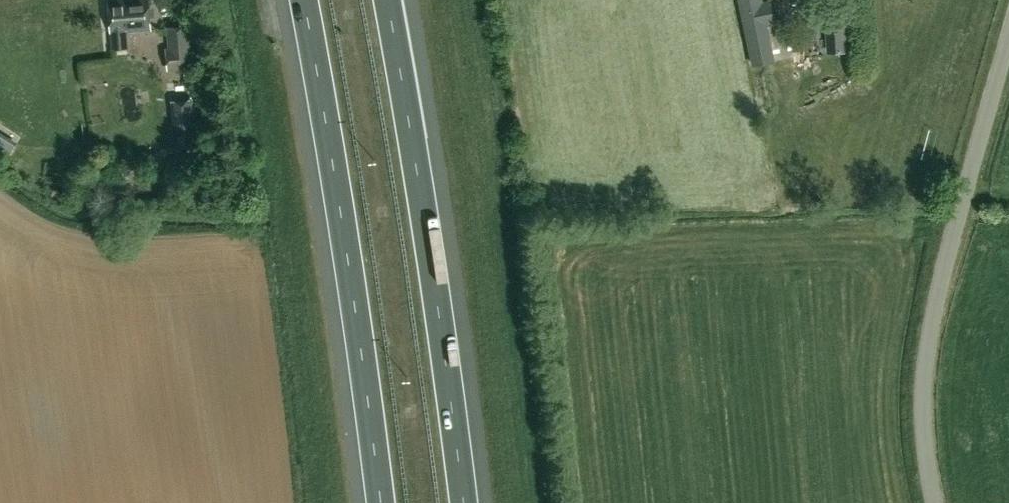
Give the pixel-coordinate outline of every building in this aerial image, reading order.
[(148,0),(117,0),(108,1),(113,49),(128,48),(127,31),(150,29),(148,0)] [(745,36),(768,31),(767,24),(774,23),(769,0),(768,0),(762,1),(762,0),(737,0),(745,36)] [(846,15),(825,17),(827,53),(848,52),(846,15)] [(188,26),(166,27),(168,48),(165,48),(167,70),(193,68),(188,26)] [(751,63),(774,58),(769,36),(746,41),(751,63)] [(192,100),(172,101),(176,149),(196,148),(192,100)]
